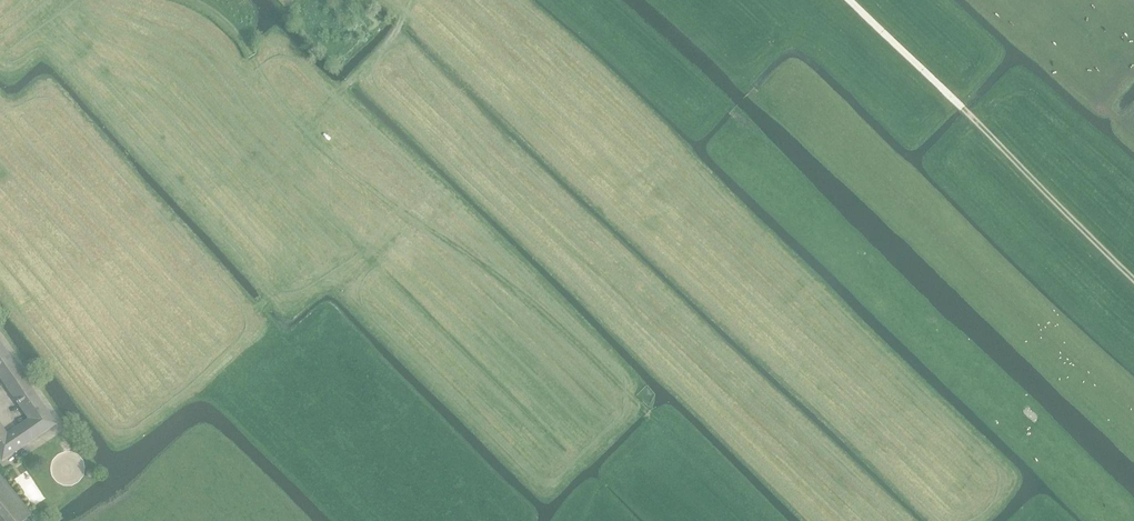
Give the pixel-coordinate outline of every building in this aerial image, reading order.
[(31,420),(7,437),(0,427),(0,456),(2,460),(54,424),(0,346),(0,375),(31,420)] [(4,520),(25,520),(32,515),(0,476),(0,477),(0,516),(4,520)]
